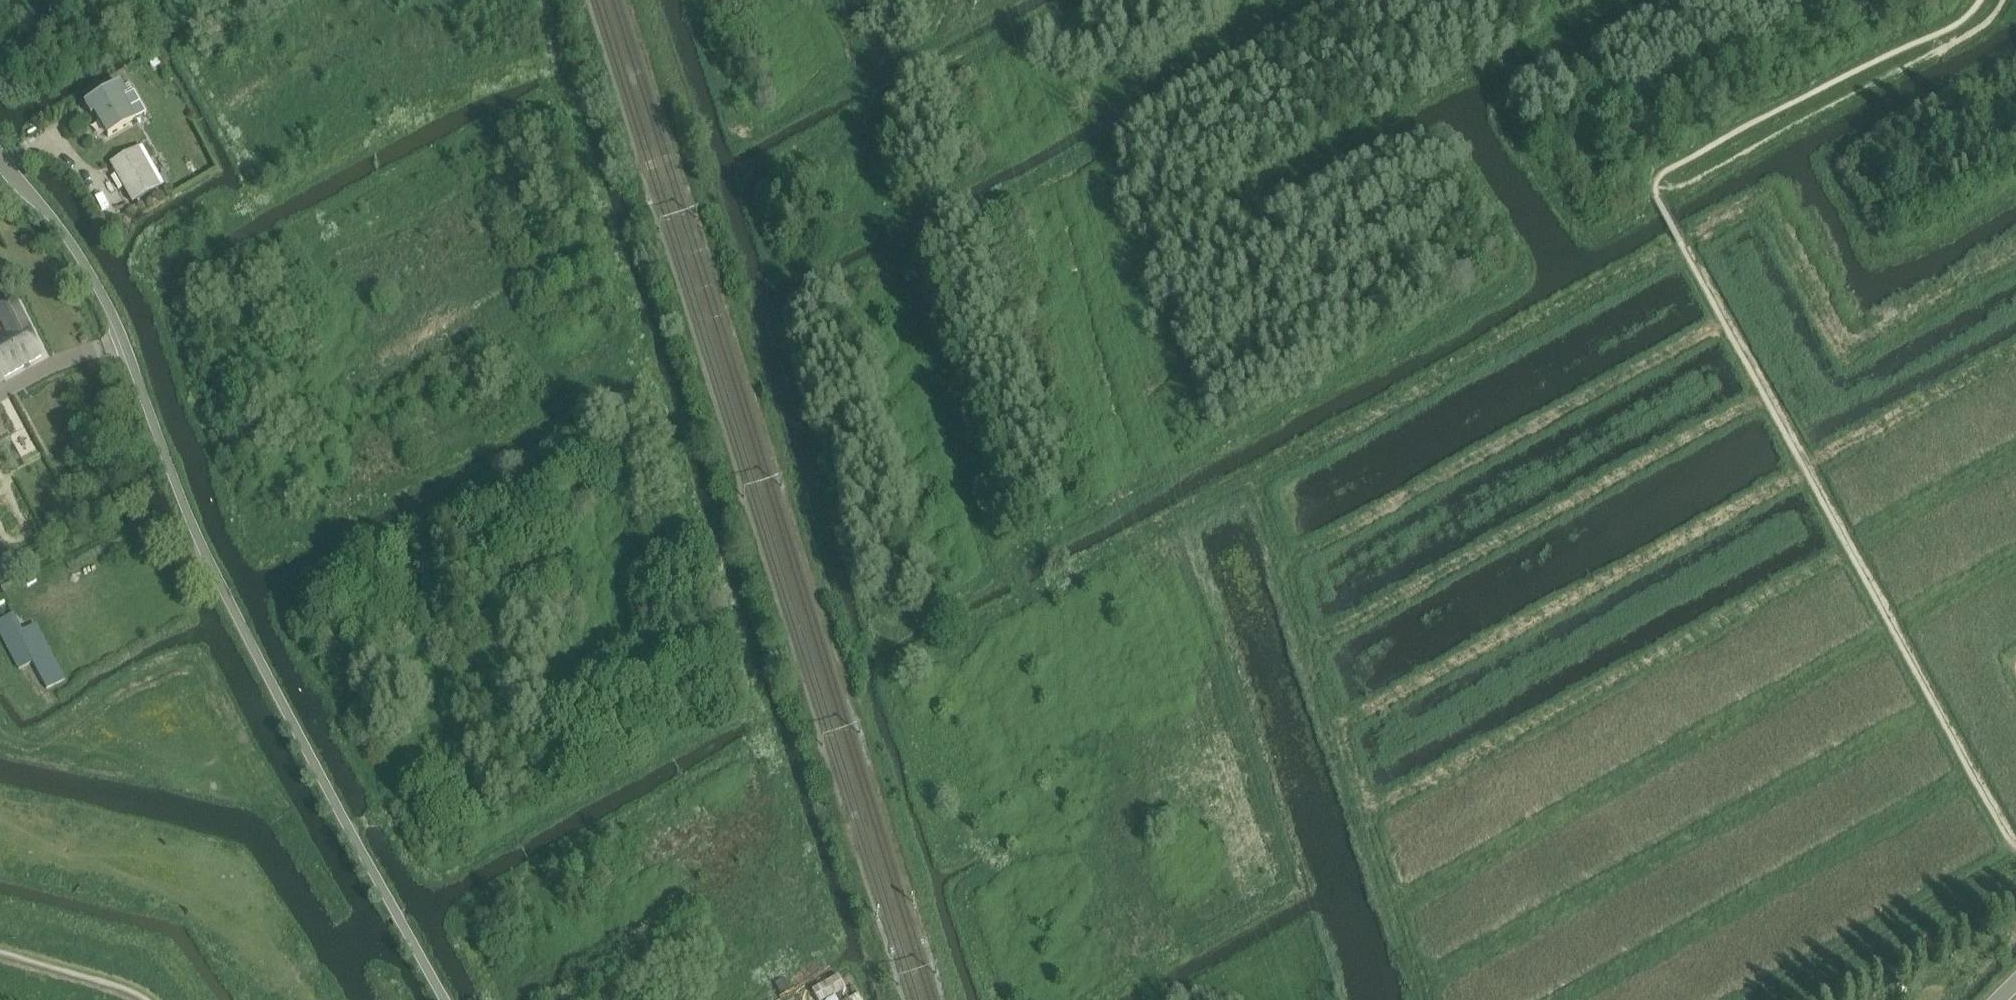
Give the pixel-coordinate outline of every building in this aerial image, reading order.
[(95,115),(108,138),(136,122),(136,121),(146,115),(130,86),(124,90),(121,86),(100,98),(92,103),(98,113),(95,115)] [(164,186),(143,148),(112,165),(133,204),(164,186)] [(42,358),(15,306),(0,312),(0,323),(1,325),(0,325),(0,381),(42,358)] [(45,691),(64,682),(35,626),(23,632),(15,614),(0,622),(0,633),(4,641),(19,670),(32,663),(45,691)]
